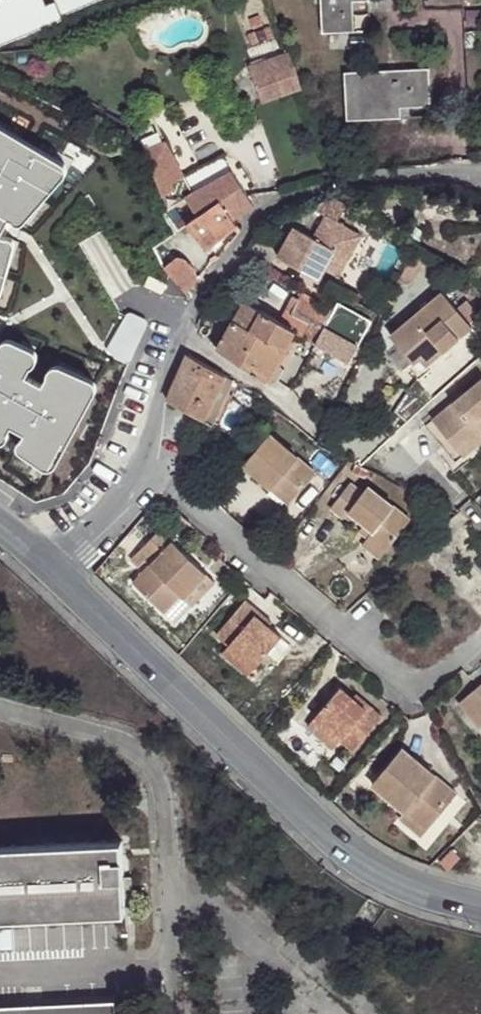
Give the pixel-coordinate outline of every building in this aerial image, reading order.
[(44,6),(33,10),(29,0),(0,0),(0,43),(51,23),(44,6)] [(60,13),(91,0),(55,0),(60,13)] [(354,31),(353,1),(370,0),(321,0),(323,32),(354,31)] [(353,1),(354,31),(371,30),(370,0),(353,1)] [(245,68),(258,103),(298,89),(290,66),(286,53),(245,68)] [(347,120),(401,117),(401,106),(431,105),(429,68),(345,72),(347,120)] [(401,106),(401,117),(432,116),(431,105),(401,106)] [(230,174),(193,195),(166,146),(161,147),(150,126),(143,130),(133,148),(144,153),(168,210),(186,199),(198,217),(215,203),(230,221),(252,209),(230,174)] [(7,221),(13,227),(21,226),(62,180),(62,173),(57,167),(0,131),(0,237),(7,221)] [(149,189),(17,263),(73,362),(130,330),(101,278),(175,236),(149,189)] [(206,253),(235,228),(230,221),(215,203),(198,217),(193,220),(186,226),(206,253)] [(184,228),(186,226),(193,220),(187,213),(178,221),(184,228)] [(330,250),(342,257),(355,234),(319,214),(307,235),(300,230),(296,236),(286,231),(272,255),(315,279),(322,266),(330,250)] [(296,236),(300,230),(289,224),(286,231),(296,236)] [(0,293),(11,249),(8,244),(0,242),(0,293)] [(334,273),(342,257),(330,250),(322,266),(334,273)] [(410,285),(423,260),(412,253),(410,256),(401,271),(398,278),(410,285)] [(165,265),(187,293),(197,284),(193,269),(188,261),(176,257),(165,265)] [(301,293),(283,324),(295,332),(294,334),(300,337),(349,363),(370,320),(359,314),(341,304),(336,313),(332,310),(322,305),(301,293)] [(437,343),(444,350),(472,326),(470,324),(480,315),(466,299),(456,308),(442,293),(391,338),(414,364),(424,355),(437,343)] [(232,324),(217,351),(264,383),(270,386),(280,369),(274,366),(294,334),(295,332),(283,324),(246,300),(240,308),(237,306),(228,321),(232,324)] [(337,301),(332,310),(336,313),(341,304),(337,301)] [(274,366),(280,369),(300,337),(294,334),(274,366)] [(430,361),(444,350),(437,343),(424,355),(430,361)] [(1,446),(5,439),(10,433),(21,438),(15,449),(20,458),(42,473),(51,472),(94,394),(90,386),(51,371),(44,377),(44,383),(40,391),(23,382),(25,374),(34,369),(33,359),(3,346),(0,347),(0,446),(1,446)] [(188,354),(169,399),(193,414),(204,420),(225,376),(188,354)] [(233,381),(225,376),(204,420),(212,425),(233,381)] [(425,426),(455,463),(463,457),(457,449),(480,430),(480,381),(425,426)] [(480,442),(480,430),(457,449),(463,457),(480,442)] [(276,485),(294,500),(316,474),(270,435),(243,467),(273,490),(276,485)] [(368,539),(385,552),(410,520),(369,487),(363,494),(350,484),(331,508),(344,520),(350,513),(374,532),(368,539)] [(290,504),(294,500),(276,485),(273,490),(290,504)] [(176,542),(162,529),(131,562),(139,569),(149,559),(153,563),(133,585),(164,614),(180,596),(184,600),(207,575),(174,543),(176,542)] [(380,558),(385,552),(368,539),(363,545),(380,558)] [(184,600),(192,607),(214,582),(207,575),(184,600)] [(246,601),(217,636),(228,646),(255,668),(281,638),(268,627),(256,616),(259,612),(246,601)] [(270,621),(259,612),(256,616),(268,627),(270,621)] [(228,646),(222,654),(249,676),(255,668),(228,646)] [(458,701),(478,726),(480,724),(480,682),(458,701)] [(340,687),(314,719),(339,741),(354,752),(383,718),(369,705),(365,709),(354,699),(340,687)] [(357,694),(354,699),(365,709),(369,705),(357,694)] [(314,719),(308,726),(333,748),(339,741),(314,719)] [(456,793),(401,748),(372,783),(405,810),(426,829),(456,793)] [(420,835),(426,829),(405,810),(399,817),(420,835)] [(0,847),(0,918),(124,912),(121,841),(0,847)] [(460,858),(452,849),(438,861),(447,870),(460,858)] [(0,921),(0,951),(13,950),(12,921),(0,921)] [(0,1007),(0,1013),(115,1013),(114,1001),(0,1007)]
